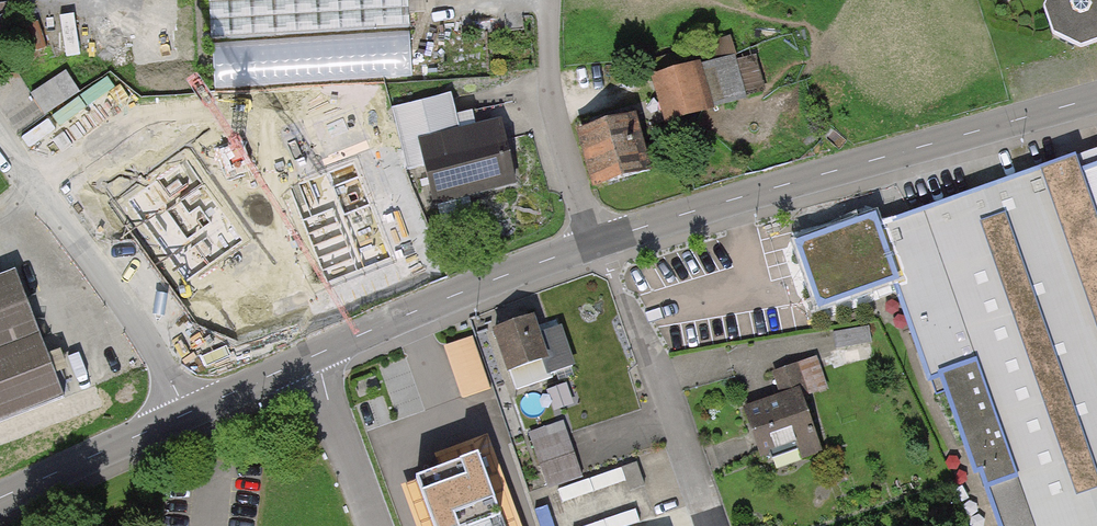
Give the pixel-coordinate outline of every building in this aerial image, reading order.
[(203,41),(405,26),(403,0),(200,0),(203,41)] [(1044,9),(1052,34),(1081,48),(1094,43),(1096,42),(1096,0),(1050,0),(1044,9)] [(751,51),(646,80),(658,126),(764,96),(751,51)] [(53,113),(88,87),(71,63),(35,88),(53,113)] [(446,97),(386,112),(402,176),(414,169),(424,209),(518,186),(502,121),(455,133),(446,97)] [(633,111),(578,126),(594,184),(649,169),(633,111)] [(797,244),(818,311),(893,285),(928,383),(939,378),(975,478),(981,476),(998,520),(1000,525),(1096,525),(1096,165),(1081,170),(1076,158),(879,224),(875,215),(797,244)] [(187,280),(243,240),(186,161),(129,202),(187,280)] [(391,258),(354,162),(291,187),(328,283),(391,258)] [(49,398),(1,274),(0,274),(0,417),(49,398)] [(528,318),(483,336),(498,373),(538,357),(545,375),(577,362),(561,323),(534,334),(528,318)] [(476,330),(448,338),(466,397),(494,389),(476,330)] [(823,380),(815,357),(776,371),(784,394),(749,406),(765,451),(800,439),(804,451),(820,446),(799,388),(823,380)] [(564,429),(527,443),(544,489),(581,475),(564,429)] [(478,459),(416,482),(432,525),(503,525),(478,459)]
